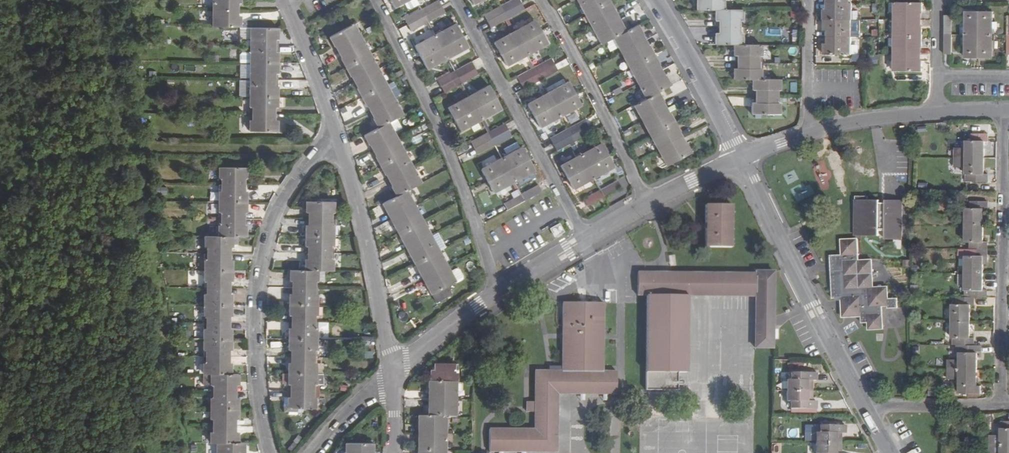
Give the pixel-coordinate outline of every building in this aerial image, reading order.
[(215,3),(215,9),(236,9),(236,4),(240,4),(240,0),(212,0),(212,3),(215,3)] [(417,5),(415,0),(406,0),(403,2),(406,8),(409,9),(417,5)] [(420,9),(424,17),(441,7),(437,0),(431,3),(429,0),(415,0),(420,9)] [(504,12),(520,3),(519,0),(511,0),(500,6),(504,12)] [(580,4),(579,5),(584,15),(609,1),(608,0),(578,0),(580,4)] [(696,10),(715,10),(717,10),(717,9),(724,10),(724,0),(696,0),(696,10)] [(612,12),(614,11),(609,1),(584,15),(589,24),(590,23),(593,29),(615,17),(612,12)] [(520,3),(504,12),(507,19),(525,10),(520,3)] [(895,15),(898,15),(898,20),(920,20),(921,15),(923,15),(923,3),(895,3),(895,15)] [(849,10),(849,4),(828,4),(828,10),(824,10),(824,21),(852,22),(852,10),(849,10)] [(483,15),(486,21),(504,12),(500,6),(483,15)] [(441,7),(424,17),(427,23),(445,13),(441,7)] [(236,16),(236,9),(215,9),(214,16),(212,16),(211,27),(240,28),(240,16),(236,16)] [(420,9),(403,18),(407,25),(424,17),(420,9)] [(715,21),(719,21),(719,28),(740,28),(740,22),(743,22),(743,10),(724,10),(717,9),(717,10),(715,10),(715,21)] [(507,19),(504,12),(486,21),(490,28),(507,19)] [(966,36),(979,36),(980,12),(966,12),(966,36)] [(993,36),(993,13),(980,12),(979,36),(993,36)] [(427,23),(424,17),(407,25),(411,32),(427,23)] [(595,35),(600,45),(613,38),(625,31),(620,21),(618,23),(615,17),(593,29),(596,34),(595,35)] [(541,32),(535,20),(514,31),(520,43),(541,32)] [(895,26),(895,38),(923,38),(923,26),(920,26),(920,20),(898,20),(898,26),(895,26)] [(824,32),(828,32),(828,38),(849,38),(849,32),(852,32),(852,22),(824,21),(824,32)] [(333,47),(336,46),(338,51),(360,40),(357,35),(359,34),(353,24),(328,37),(333,47)] [(434,36),(440,47),(461,36),(455,24),(434,36)] [(619,48),(622,53),(644,41),(641,36),(643,35),(638,25),(625,31),(613,38),(618,48),(619,48)] [(249,40),(249,28),(240,28),(240,39),(249,40)] [(249,40),(252,40),(252,46),(274,46),(274,40),(278,40),(278,29),(249,28),(249,40)] [(743,33),(739,33),(740,28),(719,28),(719,33),(715,33),(715,45),(734,45),(743,45),(743,33)] [(493,43),(500,55),(520,43),(514,31),(493,43)] [(526,54),(547,43),(541,32),(520,43),(526,54)] [(420,59),(440,47),(434,36),(413,47),(420,59)] [(461,36),(440,47),(446,58),(467,47),(461,36)] [(966,59),(979,59),(979,36),(966,36),(966,59)] [(979,59),(993,59),(993,36),(979,36),(979,59)] [(852,44),(849,44),(849,38),(828,38),(828,44),(824,44),(824,55),(852,55),(852,44)] [(895,48),(897,48),(897,55),(920,55),(920,49),(923,49),(923,38),(895,38),(895,48)] [(364,45),(363,45),(360,40),(338,51),(342,57),(339,58),(345,69),(370,55),(364,45)] [(625,58),(624,59),(629,69),(654,55),(649,46),(647,47),(644,41),(622,53),(625,58)] [(500,55),(505,65),(526,54),(520,43),(500,55)] [(734,56),(738,56),(738,62),(758,62),(758,56),(761,56),(761,44),(743,45),(734,45),(734,56)] [(239,63),(249,63),(277,64),(277,52),(274,52),(274,46),(252,46),(252,52),(249,52),(249,53),(241,53),(239,55),(239,63)] [(426,69),(446,58),(440,47),(420,59),(426,69)] [(532,62),(541,58),(538,51),(529,55),(532,62)] [(373,65),(375,64),(370,55),(345,69),(350,77),(352,76),(355,82),(376,70),(373,65)] [(659,64),(654,55),(629,69),(634,78),(636,77),(638,83),(660,71),(657,66),(659,64)] [(920,60),(920,55),(897,55),(897,60),(895,60),(895,72),(922,72),(922,60),(920,60)] [(554,64),(551,58),(533,68),(537,74),(554,64)] [(475,69),(471,62),(453,71),(457,78),(475,69)] [(758,69),(758,62),(738,62),(737,68),(733,68),(733,80),(752,80),(754,80),(754,79),(761,79),(761,69),(758,69)] [(249,73),(252,73),(252,80),(274,81),(274,74),(277,74),(277,64),(249,63),(249,73)] [(540,81),(558,71),(554,64),(537,74),(540,81)] [(533,68),(516,76),(520,83),(537,74),(533,68)] [(475,69),(457,78),(460,85),(478,75),(475,69)] [(355,88),(361,98),(386,84),(381,74),(379,75),(376,70),(355,82),(358,87),(355,88)] [(440,87),(457,78),(453,71),(449,73),(448,71),(435,78),(440,87)] [(640,89),(646,99),(658,92),(670,86),(665,75),(663,76),(660,71),(638,83),(641,88),(640,89)] [(523,90),(540,81),(537,74),(520,83),(523,90)] [(444,93),(460,85),(457,78),(440,87),(444,93)] [(779,91),(779,79),(761,79),(754,79),(754,80),(752,80),(752,90),(756,91),(756,97),(776,97),(776,91),(779,91)] [(273,86),(274,81),(252,80),(239,80),(239,96),(249,97),(277,97),(277,87),(273,86)] [(547,93),(554,105),(574,94),(568,82),(547,93)] [(389,94),(391,94),(386,84),(361,98),(366,107),(368,106),(371,112),(393,100),(389,94)] [(467,97),(474,109),(495,98),(489,86),(467,97)] [(640,115),(643,121),(665,109),(662,103),(664,102),(658,92),(646,99),(633,106),(638,116),(640,115)] [(526,104),(533,116),(554,105),(547,93),(526,104)] [(574,94),(554,105),(560,116),(580,105),(574,94)] [(277,108),(277,97),(249,97),(249,108),(251,108),(251,114),(273,114),(273,108),(277,108)] [(447,108),(453,120),(474,109),(467,97),(447,108)] [(779,103),(776,103),(776,97),(756,97),(756,102),(752,103),(752,114),(779,115),(779,103)] [(482,119),(501,108),(495,98),(474,109),(480,120),(482,119)] [(397,105),(395,105),(393,100),(371,112),(374,117),(372,118),(377,128),(388,122),(402,115),(397,105)] [(560,116),(554,105),(533,116),(539,127),(560,116)] [(453,120),(459,131),(480,120),(474,109),(453,120)] [(644,127),(650,137),(675,123),(669,113),(667,114),(665,109),(643,121),(645,126),(644,127)] [(277,121),(273,121),(273,114),(251,114),(251,120),(248,120),(248,132),(277,132),(277,121)] [(487,133),(489,132),(482,119),(480,120),(487,133)] [(587,127),(584,120),(567,129),(570,136),(587,127)] [(374,151),(396,138),(388,122),(377,128),(363,136),(368,146),(370,145),(374,151)] [(487,133),(490,140),(508,130),(505,123),(489,132),(487,133)] [(678,133),(680,132),(675,123),(650,137),(655,146),(656,145),(659,150),(680,138),(678,133)] [(574,142),(591,133),(587,127),(570,136),(574,142)] [(567,129),(550,138),(553,145),(570,136),(567,129)] [(508,130),(490,140),(494,146),(512,137),(508,130)] [(470,142),(473,149),(490,140),(487,133),(470,142)] [(967,147),(955,148),(955,157),(984,158),(984,141),(989,141),(988,133),(972,134),(972,141),(966,141),(967,147)] [(572,149),(576,147),(574,142),(570,136),(553,145),(556,151),(569,145),(572,149)] [(379,166),(404,152),(396,138),(374,151),(376,156),(374,157),(379,166)] [(685,143),(683,144),(680,138),(659,150),(661,155),(660,156),(666,167),(691,153),(685,143)] [(477,156),(494,146),(490,140),(473,149),(477,156)] [(581,155),(587,166),(607,156),(601,144),(581,155)] [(501,159),(507,171),(528,159),(522,148),(501,159)] [(387,175),(390,180),(411,169),(408,163),(410,162),(404,152),(379,166),(384,176),(387,175)] [(566,177),(587,166),(581,155),(560,167),(566,177)] [(593,178),(613,167),(607,156),(587,166),(593,178)] [(988,174),(984,174),(984,158),(955,157),(955,167),(966,167),(966,182),(988,182),(988,174)] [(486,181),(507,171),(501,159),(480,170),(486,181)] [(528,159),(507,171),(513,181),(534,170),(528,159)] [(593,178),(587,166),(566,177),(572,189),(593,178)] [(218,179),(221,179),(220,185),(242,185),(242,179),(246,179),(246,168),(218,168),(218,179)] [(390,186),(396,197),(407,191),(421,183),(415,173),(414,174),(411,169),(390,180),(392,185),(390,186)] [(513,181),(507,171),(486,181),(492,192),(513,181)] [(617,181),(599,190),(604,198),(621,189),(617,181)] [(218,191),(218,202),(246,202),(246,192),(242,192),(242,185),(220,185),(221,191),(218,191)] [(520,195),(523,202),(541,192),(538,185),(520,195)] [(507,211),(523,202),(520,195),(517,189),(510,193),(513,198),(503,204),(507,211)] [(604,198),(599,190),(583,200),(587,207),(604,198)] [(387,214),(389,213),(391,218),(414,206),(411,201),(412,200),(407,191),(396,197),(381,205),(387,214)] [(855,235),(879,235),(879,228),(885,228),(885,238),(902,237),(901,198),(884,199),(884,202),(878,202),(878,199),(867,199),(854,200),(855,235)] [(309,212),(309,219),(330,220),(331,213),(333,213),(333,202),(305,201),(305,212),(309,212)] [(972,201),(972,208),(965,208),(965,225),(983,225),(983,209),(988,209),(988,201),(972,201)] [(218,213),(220,213),(220,219),(242,219),(242,213),(246,213),(246,202),(218,202),(218,213)] [(732,247),(732,204),(706,205),(705,247),(732,247)] [(416,212),(414,206),(391,218),(394,224),(392,225),(397,234),(423,221),(418,211),(416,212)] [(242,226),(242,219),(220,219),(220,225),(217,225),(217,237),(232,237),(246,237),(246,226),(242,226)] [(330,225),(330,220),(309,219),(309,226),(305,226),(305,236),(333,237),(333,226),(330,225)] [(427,232),(428,231),(423,221),(397,234),(403,244),(405,243),(408,249),(430,238),(427,232)] [(559,223),(549,229),(554,237),(564,232),(559,223)] [(983,241),(983,225),(965,225),(965,242),(970,242),(970,249),(987,249),(987,242),(983,241)] [(333,254),(333,237),(305,236),(304,247),(308,247),(308,254),(333,254)] [(206,248),(206,254),(228,254),(227,247),(232,248),(232,237),(217,237),(204,237),(203,248),(206,248)] [(434,241),(433,242),(430,238),(408,249),(411,254),(408,254),(414,264),(439,251),(434,241)] [(841,255),(830,255),(832,298),(834,298),(834,300),(841,300),(842,317),(861,316),(861,323),(867,322),(868,329),(883,328),(882,307),(888,306),(888,308),(898,308),(897,298),(889,298),(888,286),(873,287),(872,259),(859,259),(857,239),(840,239),(841,255)] [(895,248),(902,249),(903,240),(895,240),(895,248)] [(970,249),(965,249),(965,256),(965,273),(982,273),(983,257),(987,257),(987,249),(970,249)] [(443,261),(445,261),(439,251),(414,264),(419,274),(421,273),(424,279),(446,267),(443,261)] [(206,260),(203,260),(203,271),(231,271),(232,260),(228,260),(228,254),(206,254),(206,260)] [(308,260),(304,259),(304,271),(324,271),(332,271),(333,254),(308,254),(308,260)] [(449,272),(446,267),(424,279),(427,284),(425,285),(430,295),(456,282),(450,272),(449,272)] [(293,282),(293,288),(315,289),(315,281),(324,281),(324,271),(304,271),(289,270),(288,282),(293,282)] [(231,282),(231,271),(203,271),(203,281),(206,281),(206,288),(227,288),(227,282),(231,282)] [(756,348),(773,348),(774,271),(756,271),(756,273),(756,297),(756,348)] [(756,273),(638,272),(637,296),(647,296),(646,390),(678,391),(678,373),(688,373),(688,338),(688,296),(756,297),(756,273)] [(982,273),(965,273),(964,298),(974,298),(987,297),(987,290),(983,290),(982,273)] [(227,295),(227,288),(206,288),(206,294),(204,294),(203,305),(231,306),(231,295),(227,295)] [(317,294),(315,294),(315,289),(293,288),(292,294),(289,294),(288,305),(317,306),(317,294)] [(957,304),(952,304),(953,321),(970,321),(970,304),(974,304),(974,298),(964,298),(957,298),(957,304)] [(604,303),(562,302),(562,342),(561,371),(534,371),(534,402),(527,402),(526,412),(534,412),(534,429),(489,429),(489,452),(542,452),(558,452),(559,395),(616,395),(616,371),(603,371),(604,303)] [(227,317),(231,317),(231,306),(203,305),(203,316),(206,316),(206,323),(227,323),(227,317)] [(315,316),(317,316),(317,306),(288,305),(288,316),(292,316),(292,322),(314,323),(315,316)] [(973,338),(970,338),(970,321),(953,321),(952,338),(951,338),(951,345),(957,345),(974,345),(973,338)] [(314,328),(314,323),(292,322),(292,328),(288,328),(288,339),(317,339),(317,329),(314,328)] [(206,329),(203,329),(203,340),(231,341),(231,329),(227,330),(227,323),(206,323),(206,329)] [(313,351),(316,351),(317,339),(288,339),(288,351),(291,351),(292,357),(313,357),(313,351)] [(231,351),(231,341),(203,340),(203,351),(206,351),(205,357),(227,357),(227,351),(231,351)] [(960,360),(949,360),(949,369),(977,370),(977,352),(981,352),(981,345),(974,345),(957,345),(957,352),(960,352),(960,360)] [(203,364),(203,375),(210,375),(231,374),(231,364),(227,364),(227,357),(205,357),(205,364),(203,364)] [(291,363),(287,363),(287,374),(316,374),(322,375),(323,360),(317,360),(317,357),(313,357),(292,357),(291,363)] [(433,372),(430,371),(430,382),(455,383),(455,365),(433,365),(433,372)] [(980,386),(977,386),(977,370),(949,369),(948,379),(959,379),(960,393),(965,393),(980,393),(980,386)] [(790,380),(786,380),(786,391),(812,390),(812,380),(816,380),(816,372),(790,372),(790,380)] [(238,374),(231,374),(210,375),(203,375),(202,385),(210,385),(210,392),(213,392),(234,392),(234,386),(238,386),(238,374)] [(316,385),(316,374),(287,374),(287,384),(291,384),(291,391),(313,391),(313,385),(316,385)] [(456,394),(455,383),(430,382),(428,382),(428,393),(432,394),(432,400),(449,400),(450,394),(456,394)] [(817,401),(812,401),(812,390),(786,391),(786,401),(789,401),(789,409),(816,409),(817,401)] [(313,398),(313,391),(291,391),(291,397),(283,397),(283,413),(303,413),(303,409),(315,409),(315,397),(313,398)] [(210,392),(210,398),(210,408),(238,408),(238,398),(234,398),(234,392),(213,392),(210,392)] [(432,406),(428,406),(428,417),(445,417),(454,418),(454,400),(449,400),(432,400),(432,406)] [(238,419),(238,408),(210,408),(210,419),(213,420),(213,425),(234,425),(234,420),(238,419)] [(418,428),(421,428),(421,434),(444,435),(445,435),(445,417),(428,417),(418,417),(418,428)] [(990,435),(990,446),(1008,446),(1008,421),(1001,421),(1001,435),(990,435)] [(234,432),(234,425),(213,425),(212,432),(210,432),(209,443),(216,443),(238,443),(238,432),(234,432)] [(819,432),(815,432),(815,443),(841,443),(841,433),(845,433),(845,425),(819,425),(819,432)] [(421,440),(418,440),(418,451),(444,452),(444,435),(421,434),(421,440)] [(301,442),(296,439),(292,444),(297,447),(301,442)] [(244,443),(238,443),(216,443),(216,452),(244,452),(244,443)] [(372,443),(345,443),(345,452),(372,452),(372,443)] [(841,443),(815,443),(815,452),(840,452),(841,443)]
